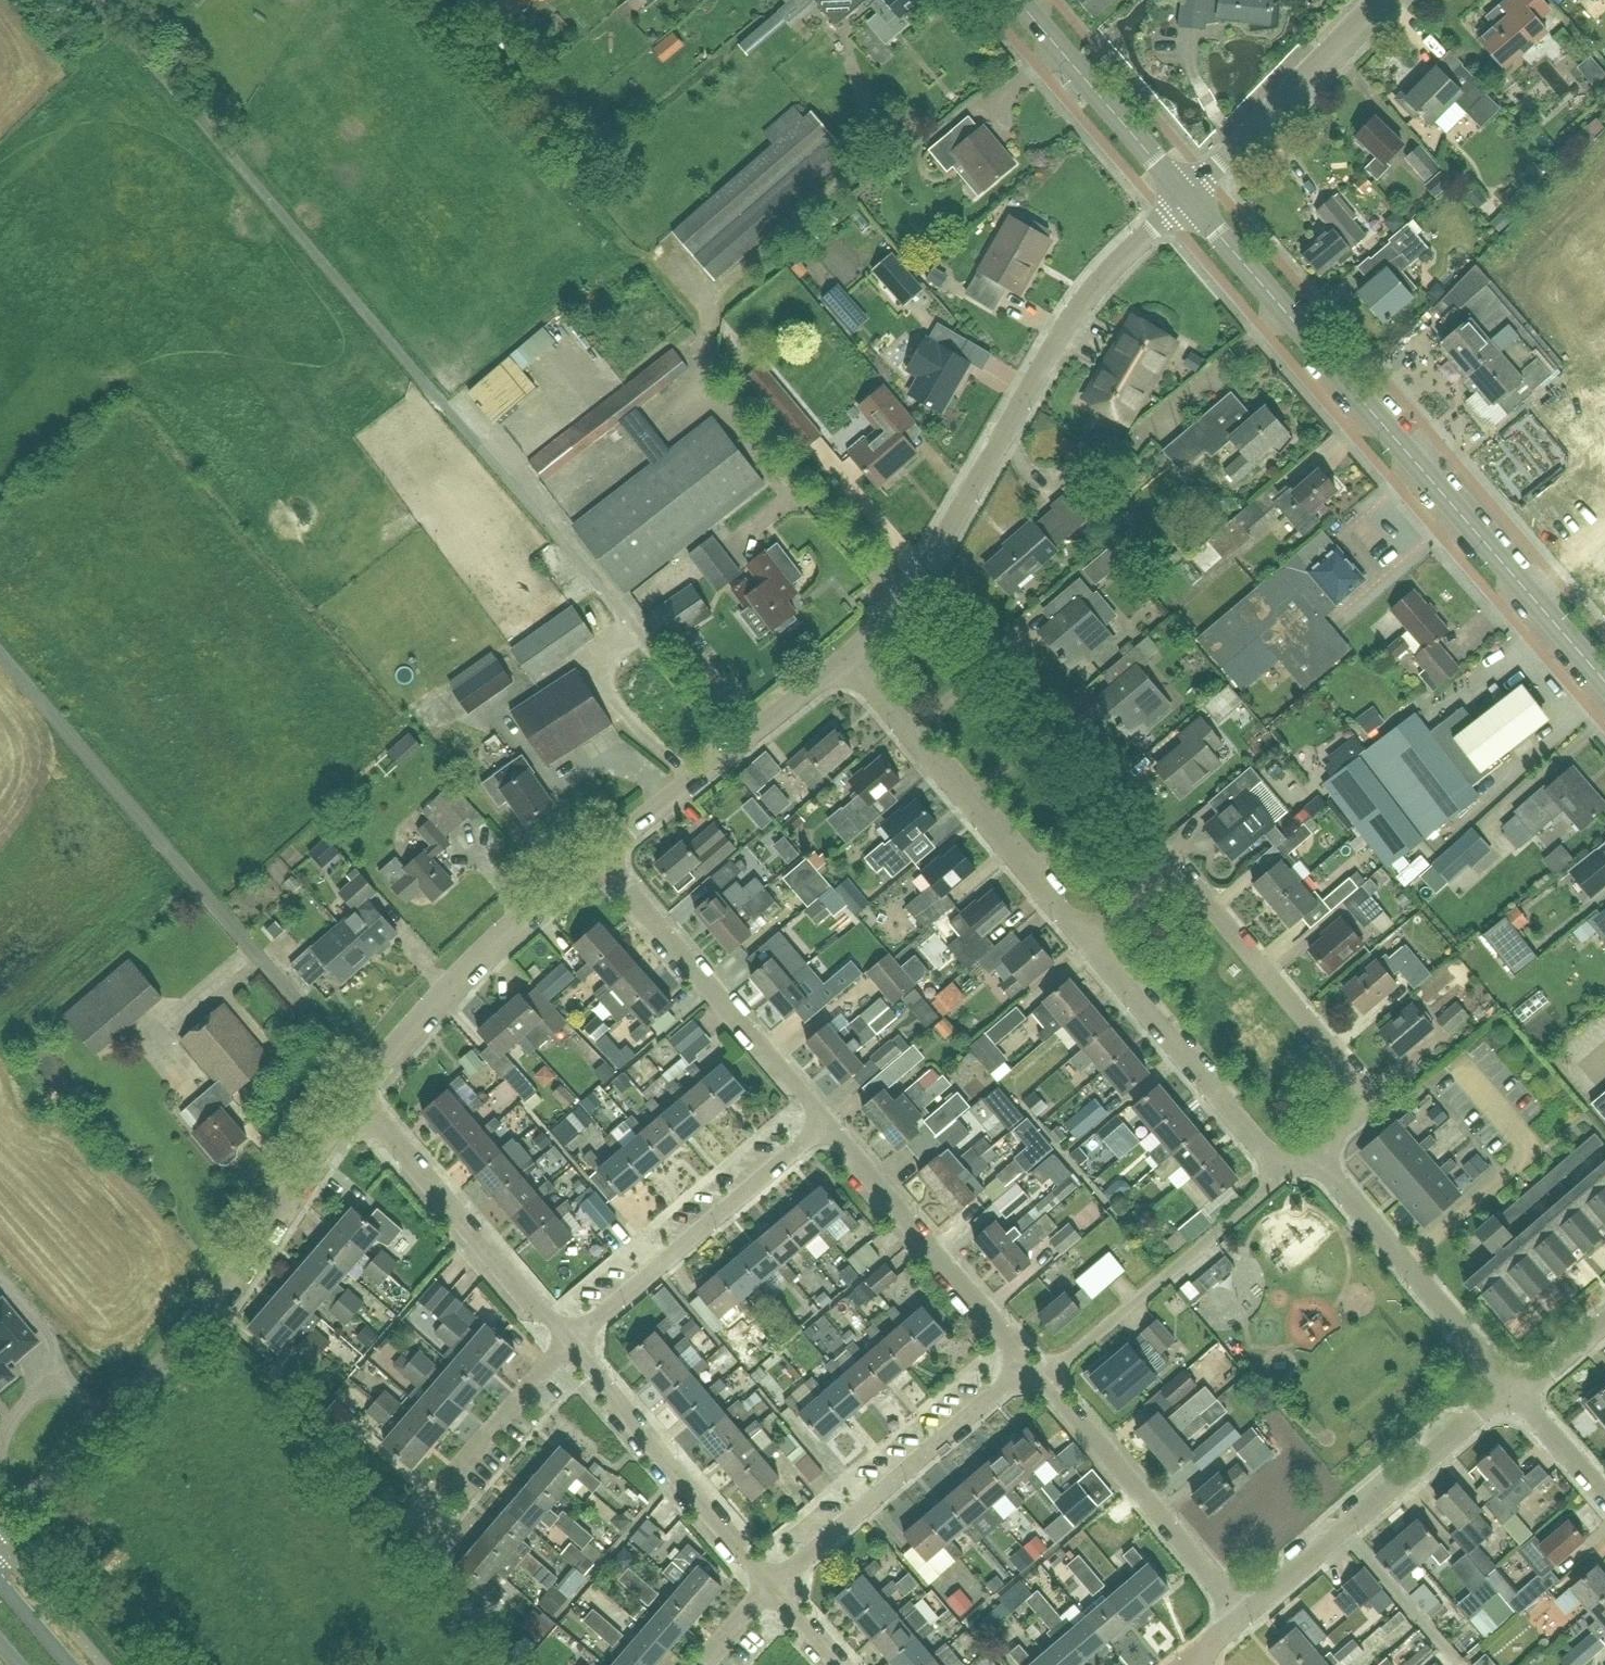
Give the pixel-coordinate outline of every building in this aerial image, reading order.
[(494,5),(506,19),(529,0),(500,0),(494,5)] [(814,0),(794,0),(779,13),(788,24),(814,1),(814,0)] [(814,1),(819,6),(836,26),(863,3),(864,2),(862,0),(814,0),(814,1)] [(871,3),(871,4),(872,5),(878,13),(881,15),(871,24),(885,40),(905,23),(900,18),(902,17),(921,0),(875,0),(871,3)] [(1094,16),(1114,0),(1081,0),(1094,16)] [(1279,7),(1271,6),(1272,0),(1182,0),(1179,26),(1204,28),(1205,18),(1249,22),(1251,31),(1277,27),(1279,7)] [(1493,12),(1493,24),(1496,27),(1480,41),(1505,69),(1548,33),(1538,21),(1550,11),(1540,0),(1507,0),(1493,12)] [(1415,116),(1420,110),(1432,121),(1452,100),(1481,129),(1500,109),(1485,94),(1487,91),(1462,66),(1449,80),(1437,69),(1427,80),(1420,73),(1396,97),(1415,116)] [(714,282),(852,161),(811,113),(672,234),(714,282)] [(1387,162),(1403,145),(1374,117),(1356,136),(1377,156),(1365,168),(1377,179),(1390,165),(1387,162)] [(986,189),(1014,166),(982,128),(962,146),(950,132),(928,152),(946,173),(961,161),(986,189)] [(1425,183),(1440,170),(1420,147),(1405,160),(1425,183)] [(1594,155),(1603,165),(1604,163),(1604,153),(1600,148),(1594,155)] [(1583,166),(1576,173),(1586,182),(1592,176),(1583,166)] [(1435,198),(1451,184),(1441,173),(1425,186),(1435,198)] [(1576,173),(1569,179),(1579,189),(1586,182),(1576,173)] [(1303,258),(1302,258),(1308,265),(1309,265),(1313,265),(1320,274),(1337,259),(1341,263),(1353,252),(1350,249),(1366,235),(1333,197),(1317,211),(1330,226),(1301,251),(1303,253),(1303,258)] [(1549,199),(1543,206),(1552,215),(1559,209),(1549,199)] [(1543,206),(1536,212),(1546,222),(1552,215),(1543,206)] [(1019,294),(1033,270),(1031,268),(1036,259),(1039,260),(1050,240),(1048,239),(1050,234),(1049,230),(1034,222),(1030,223),(1027,227),(1010,217),(966,294),(993,309),(1006,286),(1019,294)] [(1407,226),(1402,231),(1389,242),(1390,244),(1371,261),(1382,273),(1359,293),(1384,322),(1387,320),(1388,321),(1391,319),(1390,317),(1412,298),(1410,296),(1417,290),(1401,272),(1427,249),(1407,226)] [(1516,232),(1510,239),(1519,248),(1526,242),(1516,232)] [(1510,239),(1503,245),(1513,255),(1519,248),(1510,239)] [(921,289),(890,255),(871,273),(902,307),(921,289)] [(1475,260),(1456,272),(1467,290),(1486,278),(1475,260)] [(821,301),(838,319),(855,304),(838,285),(821,301)] [(1473,385),(1477,386),(1495,406),(1498,404),(1507,415),(1534,392),(1533,390),(1559,368),(1488,285),(1461,307),(1470,318),(1441,343),(1470,377),(1470,382),(1473,385)] [(1105,367),(1143,390),(1155,368),(1151,365),(1166,340),(1175,345),(1176,343),(1164,335),(1164,330),(1161,325),(1155,321),(1149,321),(1145,324),(1132,317),(1131,319),(1135,322),(1121,346),(1119,345),(1105,367)] [(937,325),(928,340),(925,339),(907,371),(919,378),(909,395),(940,413),(969,364),(958,358),(967,342),(937,325)] [(543,482),(687,369),(673,350),(528,462),(543,482)] [(468,393),(494,423),(536,388),(510,357),(468,393)] [(1099,372),(1084,398),(1128,425),(1147,392),(1143,390),(1105,367),(1101,373),(1099,372)] [(1514,461),(1604,565),(1604,483),(1593,470),(1591,472),(1583,463),(1590,456),(1595,461),(1604,452),(1604,381),(1514,461)] [(775,382),(760,395),(785,425),(801,412),(775,382)] [(864,436),(847,450),(874,482),(878,487),(894,473),(895,472),(902,466),(917,453),(910,445),(899,433),(911,422),(912,423),(912,422),(893,399),(883,387),(858,408),(868,420),(878,430),(867,440),(864,436)] [(1172,411),(1181,397),(1172,390),(1162,404),(1172,411)] [(1281,452),(1294,437),(1285,429),(1265,406),(1253,417),(1247,411),(1240,417),(1223,398),(1165,448),(1183,469),(1207,448),(1212,454),(1231,437),(1244,452),(1225,469),(1236,482),(1258,463),(1254,459),(1271,445),(1281,452)] [(625,593),(763,485),(712,419),(573,528),(625,593)] [(1108,458),(1120,439),(1100,425),(1087,444),(1108,458)] [(1311,512),(1336,490),(1319,470),(1299,487),(1295,483),(1275,501),(1303,534),(1319,521),(1311,512)] [(1086,522),(1063,495),(1051,505),(1053,508),(1034,525),(1032,522),(1016,535),(1019,538),(986,567),(1014,600),(1023,592),(1016,584),(1055,550),(1055,549),(1086,522)] [(1252,501),(1207,539),(1221,556),(1224,560),(1251,537),(1246,530),(1264,515),(1252,501)] [(1085,540),(1090,552),(1106,546),(1100,533),(1092,524),(1083,532),(1087,539),(1085,540)] [(1130,543),(1133,541),(1130,533),(1117,539),(1123,552),(1133,548),(1130,543)] [(688,556),(717,592),(740,574),(712,538),(688,556)] [(745,579),(732,590),(747,609),(753,604),(773,629),(776,627),(779,631),(796,618),(793,614),(796,612),(787,601),(797,593),(791,586),(804,576),(777,542),(748,565),(763,584),(755,591),(745,579)] [(1295,556),(1197,640),(1222,668),(1241,691),(1279,659),(1304,689),(1346,653),(1329,633),(1334,629),(1323,617),(1338,604),(1337,603),(1365,580),(1336,547),(1308,571),(1295,556)] [(1039,632),(1071,669),(1085,657),(1090,662),(1115,641),(1104,629),(1084,604),(1094,595),(1080,578),(1049,604),(1059,615),(1039,632)] [(666,646),(711,615),(692,586),(646,617),(666,646)] [(1438,638),(1448,630),(1414,590),(1391,610),(1408,630),(1387,648),(1396,658),(1409,647),(1416,656),(1414,658),(1424,670),(1419,675),(1433,691),(1460,668),(1437,642),(1440,640),(1438,638)] [(532,681),(593,638),(572,609),(512,651),(532,681)] [(1152,664),(1148,660),(1137,646),(1106,671),(1116,683),(1096,699),(1127,737),(1144,723),(1138,716),(1162,697),(1141,672),(1152,664)] [(497,661),(453,692),(468,714),(512,682),(497,661)] [(576,670),(511,712),(546,767),(612,725),(576,670)] [(1216,721),(1237,703),(1226,689),(1205,707),(1216,721)] [(1508,695),(1476,720),(1474,721),(1462,706),(1431,731),(1416,712),(1360,754),(1361,755),(1324,782),(1384,864),(1478,797),(1470,786),(1502,763),(1498,758),(1535,730),(1538,724),(1513,694),(1508,695)] [(1211,752),(1220,744),(1200,720),(1180,737),(1189,748),(1159,772),(1180,798),(1221,764),(1211,752)] [(843,773),(833,781),(826,773),(852,750),(836,731),(821,744),(817,739),(788,763),(800,777),(801,776),(817,795),(831,783),(838,791),(845,784),(841,780),(846,776),(843,773)] [(499,807),(509,800),(526,823),(552,804),(532,775),(536,773),(523,754),(482,783),(499,807)] [(831,825),(836,831),(847,843),(881,815),(880,813),(878,815),(870,805),(900,780),(881,757),(860,775),(858,773),(849,781),(860,794),(842,809),(845,813),(831,825)] [(753,765),(739,777),(753,794),(768,781),(753,765)] [(1251,767),(1210,802),(1211,803),(1226,790),(1235,801),(1230,806),(1232,808),(1222,816),(1220,814),(1205,827),(1232,859),(1263,833),(1277,848),(1286,840),(1274,825),(1275,825),(1248,793),(1262,781),(1251,767)] [(1593,790),(1590,792),(1582,783),(1584,781),(1572,767),(1547,788),(1544,785),(1514,811),(1516,813),(1500,828),(1518,849),(1534,834),(1551,820),(1542,810),(1555,799),(1580,829),(1604,807),(1604,805),(1593,790)] [(765,791),(778,807),(792,796),(779,780),(765,791)] [(436,798),(459,824),(475,810),(451,784),(436,798)] [(904,849),(936,822),(917,800),(896,817),(893,814),(882,824),(892,837),(885,843),(883,841),(865,857),(877,871),(884,865),(893,876),(913,859),(904,849)] [(789,836),(804,823),(797,815),(782,829),(789,836)] [(438,853),(450,843),(430,821),(418,831),(432,847),(427,851),(426,850),(406,868),(396,857),(379,872),(406,902),(422,888),(433,901),(453,883),(431,858),(437,852),(438,853)] [(706,874),(735,850),(714,824),(687,846),(683,842),(656,864),(679,891),(694,878),(689,872),(698,864),(706,874)] [(1284,862),(1312,838),(1304,829),(1276,852),(1284,862)] [(322,856),(340,848),(334,834),(316,841),(322,856)] [(1571,871),(1584,888),(1599,889),(1604,884),(1604,844),(1571,871)] [(954,904),(945,894),(975,869),(956,846),(934,864),(933,862),(921,873),(932,886),(905,908),(924,930),(954,904)] [(1468,867),(1450,847),(1431,865),(1449,885),(1468,867)] [(1425,851),(1399,870),(1407,882),(1434,862),(1425,851)] [(812,854),(806,860),(816,871),(827,861),(822,856),(817,860),(812,854)] [(831,888),(816,871),(806,860),(783,879),(807,908),(819,899),(830,889),(831,888)] [(1253,884),(1271,905),(1300,882),(1281,860),(1253,884)] [(731,862),(712,878),(721,890),(740,873),(731,862)] [(356,947),(367,959),(369,958),(366,955),(371,951),(373,954),(376,952),(377,954),(381,954),(390,945),(391,942),(389,940),(397,933),(367,900),(377,892),(356,868),(347,876),(352,882),(340,893),(354,909),(353,910),(354,912),(339,925),(357,946),(356,947)] [(716,890),(694,909),(713,930),(762,888),(763,888),(755,878),(743,889),(737,882),(721,896),(716,890)] [(1330,912),(1342,903),(1358,889),(1349,879),(1322,902),(1330,912)] [(1370,879),(1358,889),(1342,903),(1364,930),(1384,913),(1370,896),(1378,889),(1370,879)] [(1300,882),(1271,905),(1290,927),(1318,904),(1300,882)] [(762,888),(713,930),(729,950),(751,932),(765,920),(761,914),(774,903),(762,888)] [(379,893),(391,913),(399,909),(387,889),(379,893)] [(830,889),(819,899),(830,912),(834,916),(845,907),(830,889)] [(961,936),(949,946),(967,968),(995,945),(986,934),(1012,912),(993,890),(973,907),(971,905),(962,913),(950,922),(961,936)] [(1598,916),(1597,914),(1572,934),(1581,946),(1588,941),(1596,935),(1604,946),(1604,911),(1598,916)] [(1537,957),(1505,917),(1482,935),(1514,976),(1537,957)] [(1319,964),(1324,971),(1327,970),(1329,973),(1362,944),(1340,918),(1329,927),(1332,929),(1309,949),(1320,962),(1319,964)] [(275,921),(265,929),(274,939),(284,930),(275,921)] [(592,966),(618,943),(600,922),(574,946),(588,961),(575,973),(582,981),(595,969),(592,966)] [(357,946),(339,925),(314,948),(312,946),(291,965),(310,986),(330,968),(342,982),(367,959),(356,947),(357,946)] [(779,930),(749,955),(760,967),(751,974),(768,995),(807,963),(806,962),(802,965),(787,946),(790,943),(779,930)] [(1002,939),(978,959),(990,973),(994,970),(1004,981),(1001,984),(1011,995),(1024,984),(1025,986),(1053,961),(1031,936),(1023,943),(1012,952),(1002,939)] [(611,987),(637,964),(618,943),(592,966),(595,969),(607,982),(594,994),(600,1001),(613,990),(611,987)] [(1390,977),(1398,970),(1414,988),(1431,973),(1406,944),(1389,959),(1386,955),(1377,962),(1376,961),(1343,989),(1363,1013),(1396,985),(1390,977)] [(889,953),(865,973),(892,1005),(915,985),(889,953)] [(130,960),(64,1016),(96,1053),(162,997),(130,960)] [(807,963),(768,995),(786,1016),(796,1008),(808,998),(816,991),(827,1003),(862,973),(852,961),(825,984),(807,963)] [(551,1000),(576,977),(563,962),(538,985),(551,1000)] [(629,1007),(655,984),(637,964),(611,987),(613,990),(625,1003),(612,1015),(619,1022),(632,1011),(629,1007)] [(930,992),(941,1012),(968,996),(956,976),(930,992)] [(1065,1024),(1089,1004),(1069,980),(1032,1012),(1045,1028),(1038,1033),(1045,1041),(1065,1024)] [(629,1007),(632,1011),(644,1024),(631,1036),(637,1043),(651,1031),(649,1028),(674,1005),(655,984),(629,1007)] [(522,1037),(525,1034),(537,1048),(566,1022),(544,997),(532,1007),(520,993),(500,1012),(522,1037)] [(218,1081),(230,1095),(272,1060),(224,1003),(182,1039),(218,1081)] [(1448,1035),(1469,1018),(1456,1003),(1436,1021),(1448,1035)] [(1108,1027),(1089,1004),(1065,1024),(1084,1047),(1108,1027)] [(1380,1032),(1388,1042),(1387,1047),(1393,1056),(1399,1055),(1400,1056),(1433,1028),(1413,1004),(1380,1032)] [(995,1045),(1027,1018),(1017,1006),(985,1033),(995,1045)] [(867,1046),(882,1032),(897,1020),(888,1011),(869,1027),(868,1026),(824,1063),(842,1084),(864,1065),(855,1055),(867,1046)] [(530,1054),(537,1048),(525,1034),(522,1037),(500,1012),(478,1031),(501,1056),(518,1041),(530,1054)] [(806,1042),(824,1063),(868,1026),(860,1018),(846,1030),(845,1029),(838,1035),(828,1024),(806,1042)] [(693,1021),(670,1041),(681,1054),(704,1034),(693,1021)] [(1094,1059),(1103,1070),(1128,1050),(1108,1027),(1084,1047),(1071,1059),(1080,1070),(1094,1059)] [(1504,1091),(1519,1080),(1491,1041),(1476,1052),(1504,1091)] [(902,1053),(892,1042),(872,1059),(881,1071),(902,1053)] [(472,1049),(458,1060),(472,1077),(485,1066),(472,1049)] [(1147,1073),(1128,1050),(1103,1070),(1123,1094),(1147,1073)] [(902,1055),(882,1072),(893,1085),(913,1068),(902,1055)] [(706,1077),(695,1065),(687,1071),(698,1084),(701,1081),(724,1108),(745,1090),(722,1063),(706,1077)] [(525,1103),(526,1102),(538,1092),(515,1066),(502,1078),(525,1103)] [(904,1093),(911,1102),(939,1078),(931,1069),(904,1093)] [(422,1112),(440,1133),(467,1111),(464,1107),(452,1093),(466,1082),(459,1074),(445,1086),(448,1090),(422,1112)] [(911,1102),(902,1110),(880,1129),(898,1149),(920,1131),(913,1123),(928,1111),(925,1108),(952,1085),(943,1075),(939,1078),(911,1102)] [(230,1095),(218,1081),(193,1102),(208,1120),(194,1132),(218,1161),(219,1161),(221,1164),(227,1164),(237,1156),(238,1150),(235,1147),(247,1137),(223,1109),(234,1099),(230,1095)] [(698,1084),(685,1094),(675,1082),(667,1089),(677,1101),(681,1098),(704,1125),(724,1108),(701,1081),(698,1084)] [(1135,1107),(1154,1130),(1179,1110),(1159,1087),(1135,1107)] [(863,1108),(880,1129),(902,1110),(884,1089),(863,1108)] [(1591,1103),(1604,1119),(1604,1091),(1591,1103)] [(936,1134),(968,1107),(957,1094),(925,1121),(936,1134)] [(477,1095),(464,1107),(467,1111),(440,1133),(458,1154),(484,1131),(481,1128),(470,1115),(483,1103),(477,1095)] [(1006,1096),(992,1107),(1010,1129),(1024,1117),(1006,1096)] [(665,1112),(654,1099),(646,1106),(657,1119),(660,1116),(683,1143),(704,1125),(681,1098),(677,1101),(665,1112)] [(571,1111),(585,1121),(594,1110),(579,1100),(571,1111)] [(1077,1139),(1106,1115),(1094,1100),(1065,1125),(1077,1139)] [(1179,1110),(1154,1130),(1164,1142),(1149,1155),(1149,1154),(1129,1171),(1140,1184),(1154,1172),(1153,1170),(1198,1133),(1179,1110)] [(1382,1176),(1417,1146),(1403,1130),(1416,1118),(1410,1111),(1396,1122),(1361,1153),(1382,1176)] [(458,1154),(476,1174),(501,1153),(498,1149),(488,1137),(502,1124),(495,1116),(481,1128),(484,1131),(458,1154)] [(644,1129),(634,1117),(626,1123),(636,1136),(640,1133),(663,1160),(683,1143),(660,1116),(657,1119),(644,1129)] [(1097,1135),(1119,1160),(1139,1143),(1117,1117),(1097,1135)] [(1014,1130),(1028,1147),(1038,1159),(1051,1148),(1026,1119),(1014,1130)] [(934,1195),(978,1158),(989,1149),(982,1141),(972,1150),(971,1149),(956,1162),(949,1153),(969,1136),(956,1122),(936,1139),(946,1152),(940,1157),(939,1156),(917,1175),(934,1195)] [(619,1150),(642,1178),(663,1160),(640,1133),(636,1136),(624,1147),(613,1134),(605,1141),(616,1154),(619,1150)] [(1177,1172),(1185,1182),(1193,1176),(1217,1155),(1198,1133),(1153,1170),(1154,1172),(1164,1183),(1177,1172)] [(1505,1228),(1603,1143),(1595,1133),(1496,1218),(1495,1217),(1477,1233),(1492,1250),(1510,1234),(1505,1228)] [(1430,1135),(1417,1146),(1382,1176),(1402,1200),(1437,1170),(1423,1153),(1436,1142),(1430,1135)] [(512,1137),(498,1149),(501,1153),(476,1174),(493,1195),(519,1173),(516,1169),(505,1156),(519,1145),(512,1137)] [(603,1164),(592,1151),(584,1158),(597,1173),(590,1179),(611,1203),(621,1195),(642,1178),(619,1150),(616,1154),(603,1164)] [(1053,1152),(1040,1164),(1050,1176),(1059,1185),(1072,1174),(1053,1152)] [(1237,1178),(1217,1155),(1193,1176),(1212,1199),(1237,1178)] [(1472,1181),(1486,1168),(1475,1155),(1460,1168),(1472,1181)] [(537,1194),(534,1190),(523,1177),(537,1165),(530,1157),(516,1169),(519,1173),(493,1195),(511,1216),(537,1194)] [(974,1198),(965,1187),(988,1169),(978,1158),(934,1195),(952,1216),(974,1198)] [(1424,1225),(1459,1194),(1444,1177),(1457,1166),(1451,1158),(1437,1170),(1402,1200),(1424,1225)] [(1006,1189),(1025,1171),(1015,1160),(996,1177),(1006,1189)] [(1475,1284),(1506,1319),(1522,1305),(1518,1300),(1528,1292),(1532,1296),(1549,1282),(1544,1277),(1554,1269),(1558,1274),(1575,1259),(1571,1254),(1580,1246),(1585,1251),(1601,1236),(1597,1232),(1604,1225),(1604,1172),(1475,1284)] [(548,1179),(534,1190),(537,1194),(511,1216),(529,1237),(554,1215),(551,1211),(540,1198),(554,1186),(548,1179)] [(973,1240),(991,1261),(1044,1216),(1043,1216),(1074,1189),(1067,1181),(1036,1207),(1005,1234),(995,1221),(973,1240)] [(847,1209),(844,1212),(822,1185),(801,1203),(824,1231),(827,1227),(840,1217),(853,1232),(860,1225),(847,1209)] [(1005,1220),(1027,1201),(1015,1187),(993,1206),(1005,1220)] [(593,1193),(580,1204),(602,1230),(615,1219),(593,1193)] [(554,1215),(529,1237),(547,1258),(572,1237),(558,1219),(572,1207),(565,1199),(551,1211),(554,1215)] [(803,1248),(807,1245),(819,1234),(832,1249),(840,1242),(827,1227),(824,1231),(801,1203),(780,1221),(803,1248)] [(378,1208),(367,1220),(353,1208),(336,1229),(363,1252),(375,1239),(389,1246),(403,1230),(378,1208)] [(1188,1244),(1215,1221),(1204,1209),(1178,1232),(1188,1244)] [(1273,1229),(1298,1260),(1323,1240),(1298,1210),(1273,1229)] [(1023,1255),(1054,1229),(1044,1216),(991,1261),(1008,1282),(1030,1263),(1023,1255)] [(811,1266),(819,1260),(807,1245),(803,1248),(780,1221),(760,1238),(783,1265),(786,1262),(799,1252),(811,1266)] [(1059,1256),(1079,1239),(1068,1226),(1048,1242),(1059,1256)] [(363,1252),(336,1229),(319,1248),(346,1272),(363,1252)] [(798,1277),(786,1262),(783,1265),(760,1238),(739,1256),(762,1283),(765,1280),(778,1269),(791,1284),(798,1277)] [(860,1274),(879,1257),(867,1243),(848,1259),(860,1274)] [(346,1272),(319,1248),(302,1268),(329,1292),(346,1272)] [(398,1265),(382,1251),(373,1261),(389,1275),(398,1265)] [(1080,1310),(1125,1272),(1109,1253),(1076,1280),(1083,1289),(1072,1298),(1066,1291),(1038,1314),(1054,1333),(1081,1311),(1080,1310)] [(739,1256),(719,1273),(742,1300),(745,1298),(757,1287),(770,1302),(777,1295),(765,1280),(762,1283),(739,1256)] [(1235,1268),(1226,1256),(1191,1283),(1201,1294),(1235,1268)] [(250,1259),(240,1272),(250,1280),(260,1267),(250,1259)] [(364,1272),(380,1286),(389,1275),(373,1261),(364,1272)] [(896,1275),(885,1262),(865,1279),(876,1292),(896,1275)] [(285,1287),(312,1311),(329,1292),(302,1268),(285,1287)] [(757,1312),(745,1298),(742,1300),(719,1273),(697,1291),(716,1313),(705,1321),(714,1331),(724,1323),(720,1318),(737,1304),(749,1319),(757,1312)] [(1191,1298),(1198,1292),(1189,1279),(1181,1286),(1191,1298)] [(431,1311),(449,1291),(436,1280),(419,1301),(431,1311)] [(268,1307),(295,1331),(312,1311),(285,1287),(268,1307)] [(348,1290),(339,1300),(355,1314),(364,1304),(348,1290)] [(470,1344),(497,1368),(515,1348),(487,1325),(478,1335),(468,1327),(469,1326),(455,1313),(463,1303),(450,1293),(433,1313),(445,1323),(470,1344)] [(10,1377),(12,1376),(11,1374),(10,1375),(1,1364),(10,1357),(12,1359),(13,1361),(14,1360),(14,1359),(34,1342),(35,1342),(36,1341),(35,1340),(1,1301),(2,1300),(0,1299),(0,1385),(10,1377)] [(346,1325),(355,1314),(339,1300),(330,1311),(346,1325)] [(902,1324),(925,1351),(946,1333),(922,1306),(906,1320),(893,1305),(886,1312),(898,1327),(902,1324)] [(295,1331),(268,1307),(250,1327),(278,1351),(295,1331)] [(672,1351),(661,1338),(675,1326),(668,1318),(655,1330),(655,1331),(629,1354),(647,1375),(673,1352),(672,1351)] [(445,1323),(435,1334),(451,1348),(453,1346),(461,1354),(453,1364),(480,1388),(497,1368),(470,1344),(445,1323)] [(881,1341),(904,1368),(925,1351),(902,1324),(898,1327),(886,1338),(873,1323),(866,1330),(878,1344),(881,1341)] [(1156,1323),(1143,1334),(1159,1354),(1173,1343),(1156,1323)] [(321,1354),(330,1343),(314,1330),(305,1340),(321,1354)] [(647,1375),(664,1395),(691,1373),(690,1371),(679,1358),(692,1347),(686,1339),(672,1351),(673,1352),(647,1375)] [(305,1340),(296,1350),(312,1364),(321,1354),(305,1340)] [(881,1341),(878,1344),(865,1355),(853,1341),(845,1348),(858,1362),(861,1359),(884,1386),(904,1368),(881,1341)] [(1119,1407),(1156,1376),(1132,1348),(1120,1357),(1118,1354),(1110,1361),(1105,1356),(1083,1374),(1096,1389),(1099,1387),(1104,1393),(1106,1396),(1108,1394),(1119,1407)] [(436,1366),(420,1352),(410,1362),(427,1376),(436,1366)] [(841,1377),(864,1403),(884,1386),(861,1359),(858,1362),(845,1373),(834,1361),(826,1367),(837,1380),(841,1377)] [(664,1395),(682,1416),(708,1393),(707,1392),(696,1379),(710,1368),(703,1360),(690,1371),(691,1373),(664,1395)] [(410,1362),(401,1373),(417,1386),(427,1376),(410,1362)] [(480,1388),(453,1364),(436,1384),(463,1408),(480,1388)] [(1172,1405),(1195,1387),(1184,1374),(1161,1393),(1172,1405)] [(820,1394),(843,1421),(864,1403),(841,1377),(837,1380),(824,1391),(813,1379),(806,1385),(816,1397),(820,1394)] [(726,1414),(724,1411),(714,1400),(728,1388),(721,1380),(707,1392),(708,1393),(682,1416),(700,1437),(726,1414)] [(436,1384),(419,1403),(446,1427),(463,1408),(436,1384)] [(1155,1451),(1197,1415),(1216,1399),(1205,1386),(1165,1420),(1158,1412),(1137,1430),(1155,1451)] [(1581,1402),(1595,1419),(1599,1416),(1604,1423),(1604,1386),(1597,1393),(1594,1390),(1581,1402)] [(392,1416),(402,1405),(385,1391),(376,1402),(392,1416)] [(820,1394),(816,1397),(804,1408),(794,1396),(785,1403),(799,1419),(802,1416),(823,1439),(843,1421),(820,1394)] [(738,1399),(724,1411),(726,1414),(700,1437),(717,1458),(744,1435),(741,1432),(730,1419),(745,1407),(738,1399)] [(1172,1472),(1190,1457),(1193,1454),(1183,1443),(1206,1424),(1209,1427),(1226,1412),(1217,1400),(1198,1416),(1197,1415),(1155,1451),(1172,1472)] [(346,1429),(347,1428),(355,1418),(335,1401),(326,1412),(346,1429)] [(376,1402),(367,1412),(383,1426),(392,1416),(376,1402)] [(419,1403),(402,1423),(429,1447),(446,1427),(419,1403)] [(524,1440),(536,1432),(528,1419),(516,1427),(524,1440)] [(756,1419),(741,1432),(744,1435),(717,1458),(735,1478),(761,1455),(759,1452),(748,1440),(762,1427),(756,1419)] [(429,1447),(402,1423),(384,1443),(412,1467),(429,1447)] [(1209,1439),(1220,1453),(1240,1436),(1228,1423),(1209,1439)] [(1252,1426),(1232,1443),(1243,1457),(1264,1440),(1252,1426)] [(826,1467),(794,1427),(780,1439),(812,1478),(826,1467)] [(1030,1472),(1033,1470),(1046,1459),(1059,1474),(1067,1467),(1051,1449),(1048,1452),(1028,1428),(1007,1446),(1030,1472)] [(773,1440),(759,1452),(761,1455),(735,1478),(753,1499),(779,1477),(765,1460),(780,1448),(773,1440)] [(1009,1490),(1013,1487),(1025,1476),(1038,1491),(1046,1484),(1033,1470),(1030,1472),(1007,1446),(986,1463),(1009,1490)] [(1517,1503),(1519,1501),(1532,1490),(1519,1475),(1521,1473),(1498,1446),(1479,1464),(1489,1476),(1483,1482),(1495,1495),(1487,1502),(1485,1503),(1502,1523),(1520,1508),(1517,1503)] [(561,1447),(543,1468),(567,1488),(576,1477),(593,1492),(601,1483),(596,1478),(587,1470),(584,1468),(584,1467),(561,1447)] [(604,1469),(595,1461),(587,1470),(596,1478),(604,1469)] [(989,1508),(992,1505),(1005,1494),(1018,1509),(1025,1502),(1013,1487),(1009,1490),(986,1463),(966,1481),(989,1508)] [(1234,1490),(1248,1478),(1238,1465),(1222,1478),(1218,1474),(1192,1496),(1208,1514),(1235,1491),(1234,1490)] [(543,1468),(525,1488),(549,1509),(567,1488),(543,1468)] [(969,1525),(972,1522),(984,1511),(997,1526),(1005,1519),(992,1505),(989,1508),(966,1481),(945,1498),(969,1525)] [(1054,1502),(1074,1526),(1097,1506),(1078,1483),(1054,1502)] [(1493,1532),(1490,1529),(1477,1514),(1480,1511),(1456,1484),(1437,1501),(1459,1527),(1451,1534),(1479,1566),(1489,1558),(1478,1545),(1493,1532)] [(508,1509),(531,1529),(540,1518),(551,1527),(554,1523),(553,1523),(559,1517),(549,1509),(525,1488),(508,1509)] [(948,1543),(951,1540),(964,1529),(977,1544),(985,1537),(972,1522),(969,1525),(945,1498),(925,1516),(948,1543)] [(1024,1508),(1013,1514),(1025,1533),(1035,1528),(1024,1508)] [(523,1558),(527,1552),(528,1553),(532,1549),(522,1540),(531,1529),(508,1509),(490,1529),(523,1558)] [(563,1512),(559,1517),(553,1523),(554,1523),(568,1536),(578,1524),(563,1512)] [(948,1543),(925,1516),(904,1534),(927,1561),(944,1546),(956,1561),(964,1554),(951,1540),(948,1543)] [(631,1538),(641,1547),(657,1527),(647,1519),(631,1538)] [(1419,1519),(1398,1537),(1419,1562),(1431,1552),(1440,1562),(1439,1562),(1440,1563),(1449,1554),(1419,1519)] [(1528,1538),(1511,1519),(1503,1526),(1520,1545),(1528,1538)] [(1519,1552),(1535,1570),(1536,1569),(1540,1575),(1549,1568),(1550,1569),(1585,1540),(1568,1520),(1540,1543),(1536,1538),(1519,1552)] [(583,1549),(593,1537),(578,1524),(568,1536),(583,1549)] [(490,1529),(472,1550),(495,1570),(505,1559),(515,1568),(518,1564),(532,1577),(542,1565),(528,1553),(527,1552),(523,1558),(490,1529)] [(1026,1543),(1041,1557),(1053,1543),(1037,1530),(1026,1543)] [(1407,1590),(1416,1601),(1427,1591),(1419,1581),(1417,1583),(1416,1582),(1407,1572),(1419,1562),(1398,1537),(1377,1556),(1407,1591),(1407,1590)] [(570,1543),(561,1554),(585,1575),(594,1564),(570,1543)] [(672,1562),(689,1577),(680,1587),(704,1607),(722,1587),(712,1578),(719,1570),(688,1544),(672,1562)] [(1138,1573),(1127,1583),(1147,1606),(1168,1587),(1149,1564),(1148,1565),(1133,1548),(1123,1556),(1138,1573)] [(486,1581),(495,1570),(472,1550),(454,1571),(477,1591),(478,1591),(494,1606),(503,1596),(486,1581)] [(1080,1581),(1092,1570),(1079,1555),(1067,1566),(1080,1581)] [(875,1562),(859,1576),(860,1577),(836,1597),(854,1618),(881,1596),(879,1594),(869,1582),(882,1570),(875,1562)] [(557,1578),(542,1565),(532,1577),(547,1590),(557,1578)] [(1590,1609),(1604,1596),(1604,1576),(1596,1566),(1556,1601),(1566,1614),(1582,1600),(1590,1609)] [(618,1580),(633,1593),(644,1581),(629,1568),(618,1580)] [(1360,1605),(1380,1588),(1363,1568),(1343,1585),(1360,1605)] [(1092,1596),(1104,1585),(1092,1570),(1080,1581),(1092,1596)] [(1498,1625),(1514,1612),(1507,1603),(1483,1575),(1467,1589),(1498,1625)] [(633,1593),(648,1606),(659,1595),(644,1581),(633,1593)] [(963,1582),(947,1594),(962,1613),(977,1602),(963,1582)] [(854,1618),(872,1639),(898,1616),(897,1615),(886,1602),(899,1591),(893,1583),(879,1594),(881,1596),(854,1618)] [(1127,1583),(1107,1600),(1126,1623),(1147,1606),(1127,1583)] [(1507,1603),(1514,1612),(1517,1615),(1539,1596),(1529,1584),(1507,1603)] [(554,1615),(564,1603),(568,1597),(552,1585),(538,1602),(554,1615)] [(680,1587),(662,1607),(686,1628),(704,1607),(680,1587)] [(1037,1591),(1025,1602),(1037,1616),(1049,1606),(1037,1591)] [(1307,1618),(1328,1637),(1351,1611),(1330,1592),(1307,1618)] [(1126,1623),(1107,1600),(1102,1595),(1082,1613),(1086,1618),(1106,1641),(1126,1623)] [(1590,1609),(1600,1621),(1591,1628),(1599,1638),(1604,1633),(1604,1596),(1590,1609)] [(914,1635),(928,1624),(910,1603),(897,1615),(898,1616),(872,1639),(889,1660),(916,1637),(914,1635)] [(976,1625),(985,1636),(1009,1614),(1000,1604),(976,1625)] [(1056,1664),(1078,1664),(1086,1658),(1066,1635),(1075,1628),(1066,1618),(1062,1621),(1049,1606),(1037,1616),(1050,1631),(1046,1635),(1055,1644),(1045,1653),(1056,1664)] [(662,1607),(644,1628),(668,1648),(686,1628),(662,1607)] [(593,1610),(583,1622),(597,1635),(607,1623),(593,1610)] [(1066,1635),(1086,1658),(1106,1641),(1086,1618),(1075,1628),(1066,1635)] [(1304,1638),(1315,1630),(1305,1618),(1270,1648),(1284,1664),(1292,1664),(1312,1648),(1304,1638)] [(627,1648),(619,1642),(623,1636),(607,1623),(597,1635),(612,1648),(610,1650),(618,1658),(612,1664),(646,1664),(627,1648)] [(894,1664),(925,1664),(933,1658),(932,1657),(921,1643),(935,1632),(928,1624),(914,1635),(916,1637),(889,1660),(894,1664)] [(627,1648),(646,1664),(654,1664),(668,1648),(644,1628),(627,1648)] [(1604,1646),(1592,1631),(1577,1644),(1590,1659),(1604,1646)] [(1342,1648),(1353,1660),(1362,1652),(1352,1639),(1342,1648)] [(1122,1651),(1129,1664),(1152,1664),(1156,1663),(1146,1641),(1122,1651)] [(1577,1644),(1561,1657),(1568,1664),(1583,1664),(1590,1659),(1577,1644)] [(925,1664),(940,1664),(939,1664),(952,1653),(946,1645),(932,1657),(933,1658),(925,1664)] [(1010,1654),(1020,1664),(1056,1664),(1045,1653),(1033,1663),(1019,1646),(1010,1654)] [(1353,1660),(1342,1648),(1332,1656),(1329,1652),(1321,1658),(1312,1648),(1292,1664),(1334,1664),(1337,1662),(1340,1664),(1347,1664),(1353,1660)]
